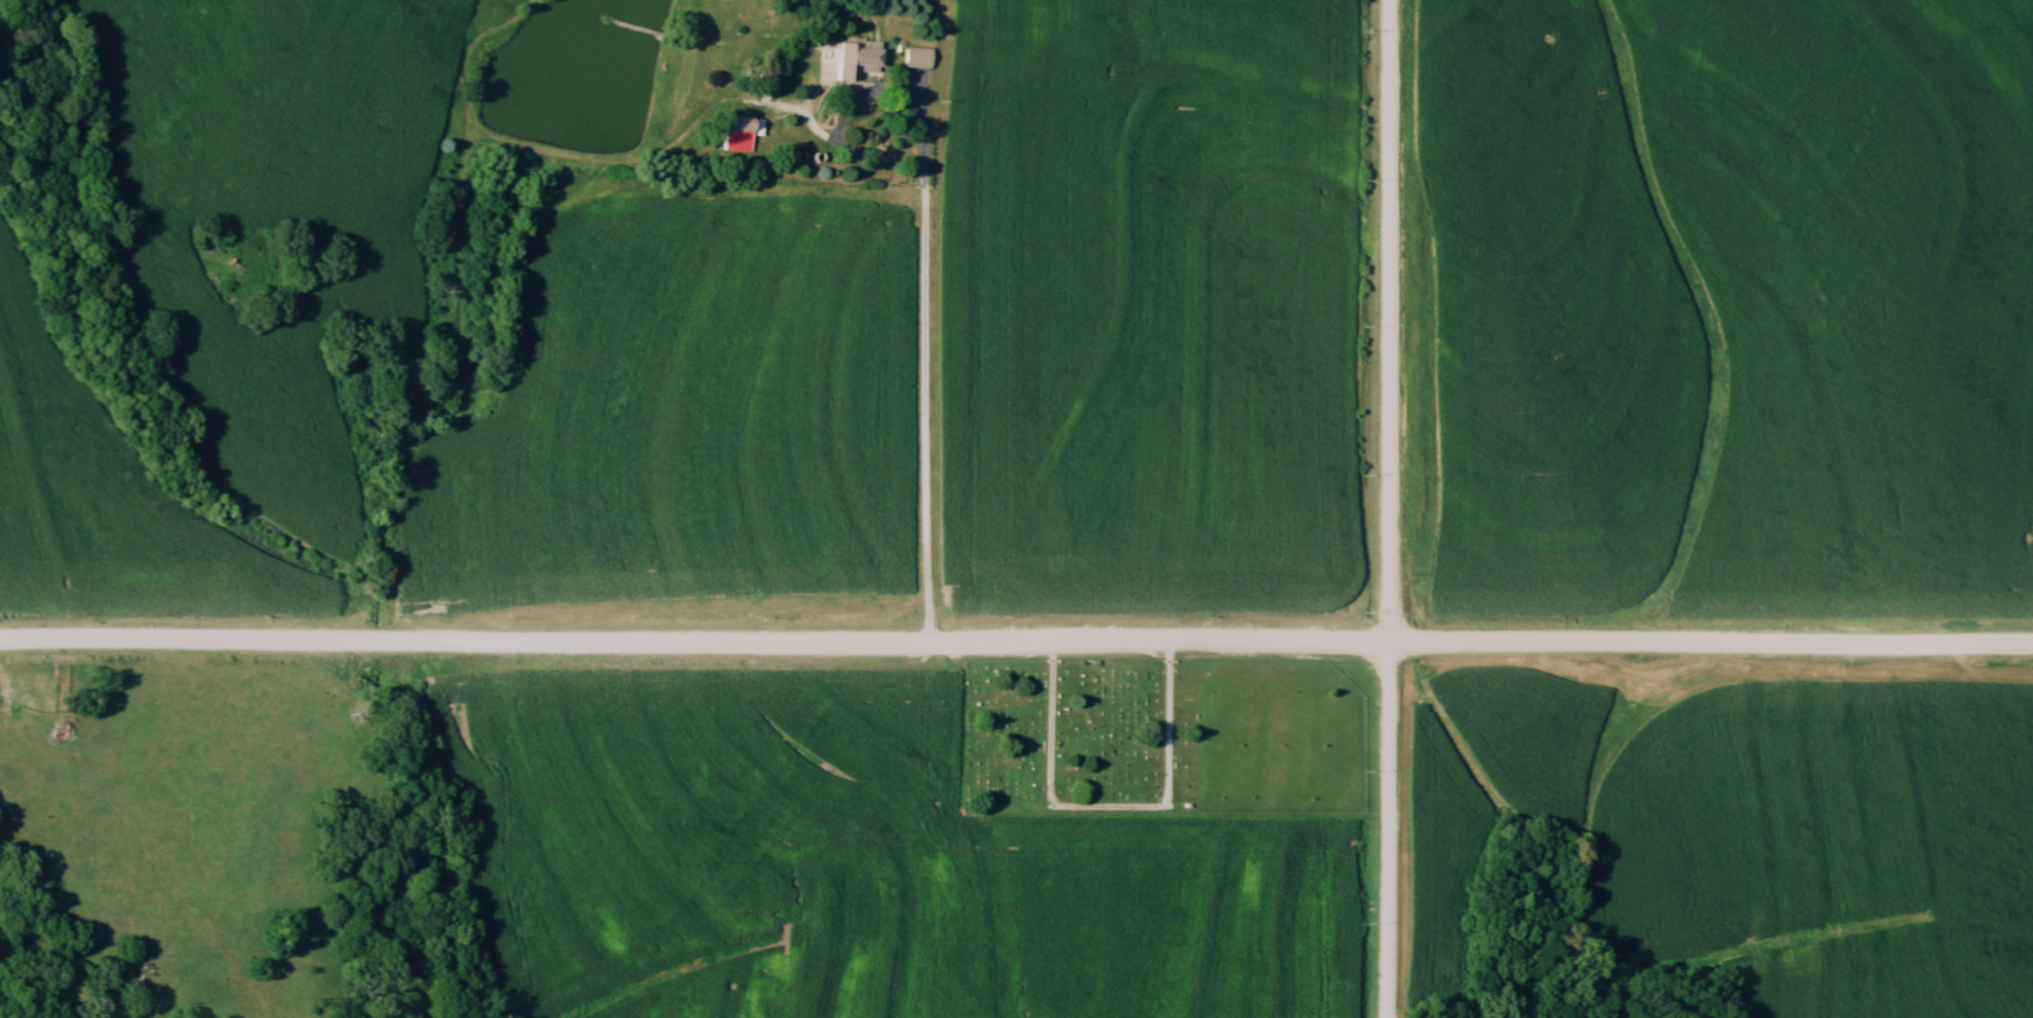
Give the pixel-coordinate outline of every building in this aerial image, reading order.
[(861,67),(884,67),(885,43),(822,41),(822,64),(840,64),(840,81),(861,81),(861,67)] [(933,67),(933,48),(906,48),(906,67),(933,67)]
